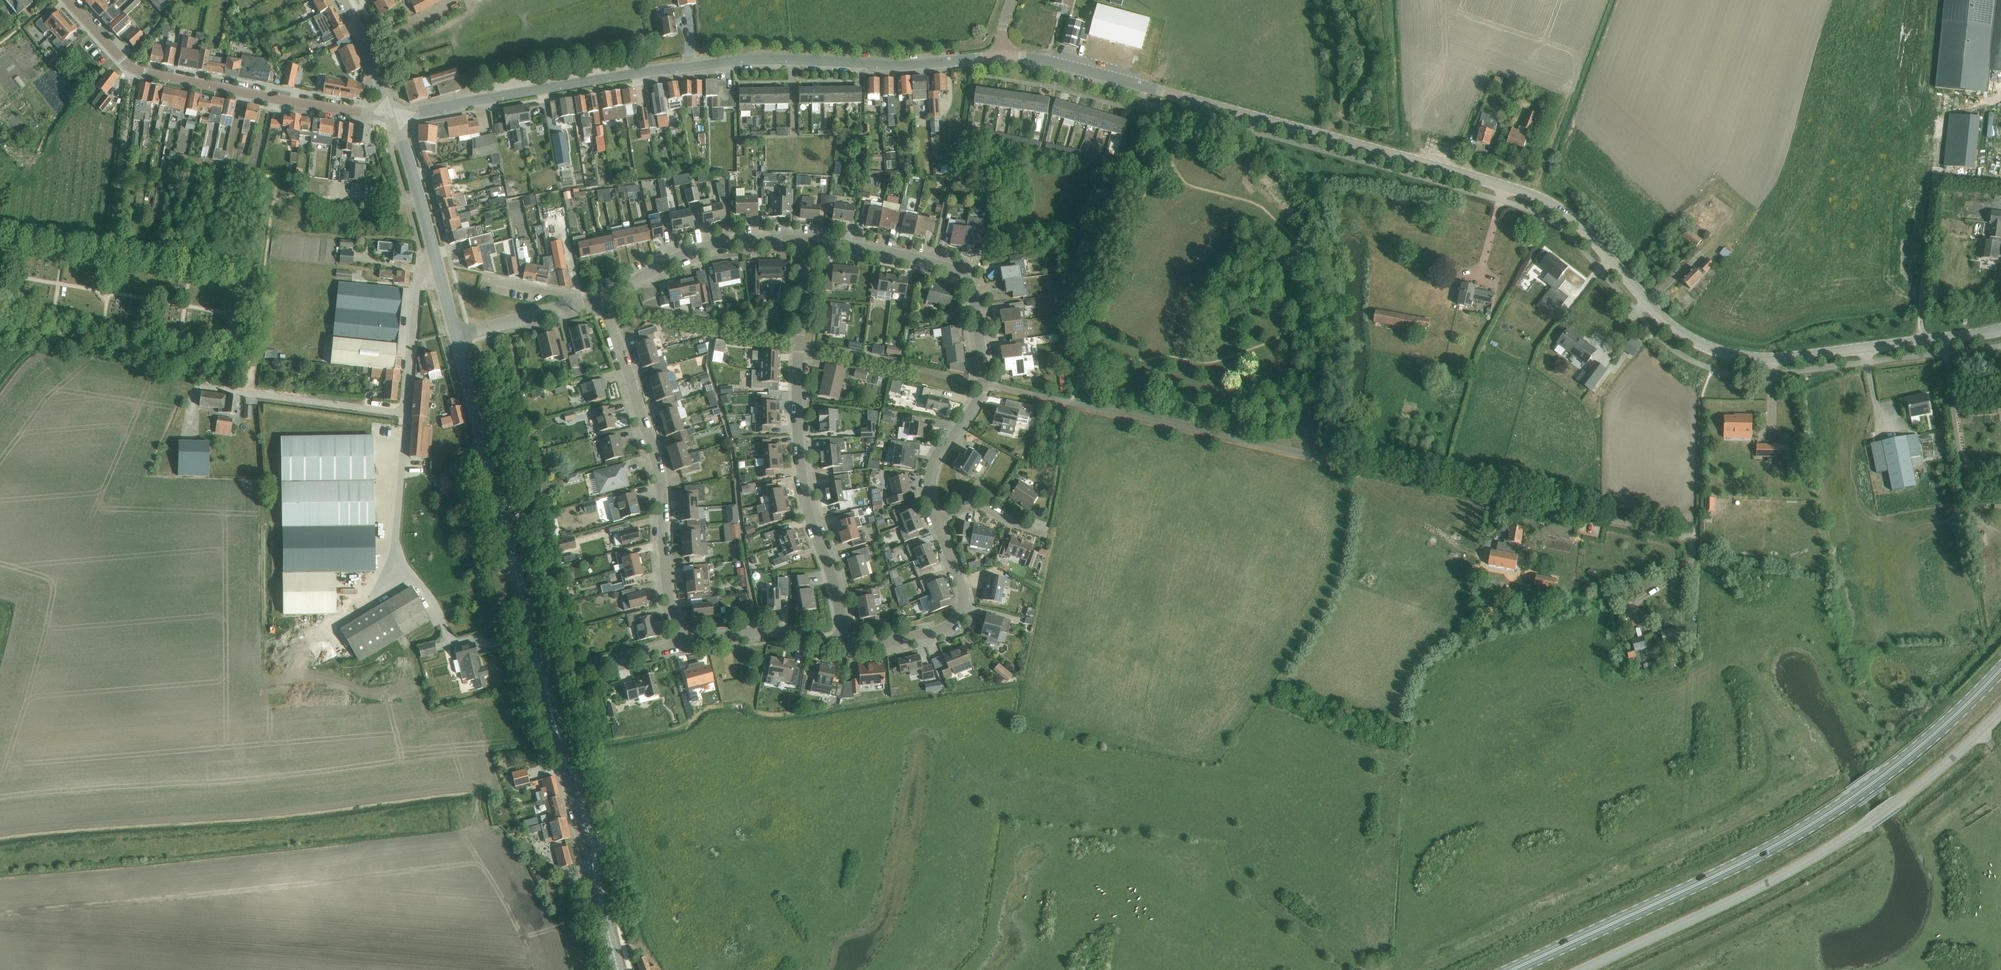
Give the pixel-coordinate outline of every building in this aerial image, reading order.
[(32,3),(29,0),(5,0),(17,16),(32,3)] [(106,0),(94,0),(88,6),(100,18),(109,9),(103,3),(106,0)] [(120,15),(119,16),(108,26),(116,35),(130,22),(125,17),(141,3),(138,0),(136,0),(120,15)] [(169,0),(149,0),(159,13),(172,3),(169,0)] [(320,14),(333,7),(329,0),(312,0),(320,14)] [(374,4),(380,17),(396,8),(392,2),(394,1),(394,0),(382,0),(374,4)] [(411,5),(416,14),(442,0),(421,0),(411,5)] [(1053,3),(1071,8),(1073,0),(1054,0),(1053,3)] [(1937,85),(2000,90),(2000,0),(1945,0),(1937,85)] [(180,7),(176,2),(168,9),(172,14),(180,7)] [(1150,20),(1098,6),(1096,13),(1090,36),(1141,50),(1150,20)] [(112,7),(109,9),(100,18),(108,26),(119,16),(120,15),(112,7)] [(318,15),(313,18),(323,37),(325,36),(334,31),(343,26),(333,7),(320,14),(318,15)] [(666,19),(660,20),(662,37),(668,36),(669,36),(669,37),(670,37),(671,37),(672,37),(673,37),(674,36),(675,36),(675,35),(676,35),(672,8),(664,10),(666,19)] [(44,16),(35,24),(44,33),(48,29),(53,34),(57,30),(68,20),(59,10),(48,21),(44,16)] [(1068,19),(1061,44),(1078,48),(1081,40),(1086,41),(1089,31),(1083,29),(1085,24),(1068,19)] [(57,30),(53,34),(57,39),(53,43),(61,52),(70,44),(66,40),(77,29),(68,20),(57,30)] [(1053,40),(1054,21),(1039,20),(1037,39),(1053,40)] [(344,28),(343,26),(334,31),(325,36),(323,37),(321,37),(324,42),(335,36),(338,42),(336,43),(339,50),(353,45),(349,37),(345,30),(344,27),(344,28)] [(136,28),(126,39),(134,47),(144,36),(136,28)] [(183,37),(177,67),(196,71),(200,51),(199,50),(199,52),(190,51),(193,39),(183,37)] [(165,47),(162,64),(173,66),(177,44),(166,42),(165,47)] [(150,61),(150,62),(162,64),(165,47),(153,44),(150,61)] [(361,66),(353,45),(339,50),(338,51),(341,59),(345,57),(347,62),(351,73),(362,68),(361,66)] [(277,47),(270,50),(274,58),(281,54),(277,47)] [(200,51),(196,71),(224,76),(227,60),(209,56),(210,52),(200,51)] [(57,55),(51,60),(54,63),(60,58),(57,55)] [(227,60),(224,76),(267,83),(270,70),(264,59),(245,56),(240,55),(239,61),(227,59),(227,60)] [(293,87),(297,66),(287,64),(283,85),(293,87)] [(461,91),(455,69),(412,82),(404,85),(410,103),(427,98),(426,95),(425,90),(432,87),(433,87),(437,86),(440,97),(461,91)] [(101,92),(92,104),(102,112),(111,100),(105,95),(119,78),(109,70),(96,88),(101,92)] [(946,92),(945,76),(927,77),(930,118),(939,117),(938,93),(946,92)] [(926,100),(925,77),(911,78),(912,92),(913,101),(926,100)] [(326,78),(323,94),(353,99),(353,97),(361,99),(363,87),(358,86),(358,84),(326,78)] [(912,92),(911,78),(898,79),(899,96),(908,95),(909,101),(905,101),(906,118),(914,118),(913,106),(913,101),(912,92)] [(879,95),(879,79),(867,80),(867,100),(875,100),(875,102),(875,107),(880,107),(880,102),(879,95)] [(893,79),(882,80),(882,97),(887,97),(888,115),(895,115),(894,97),(893,79)] [(712,97),(712,100),(712,120),(723,119),(723,108),(733,108),(733,91),(725,91),(725,81),(705,82),(706,97),(712,97)] [(136,101),(133,121),(144,122),(147,102),(147,100),(150,85),(138,82),(137,91),(140,92),(138,100),(138,101),(136,101)] [(692,112),(692,114),(692,115),(693,118),(698,118),(698,107),(696,107),(696,96),(702,96),(701,82),(691,83),(692,108),(692,112)] [(666,89),(662,90),(664,100),(665,108),(665,111),(669,111),(681,109),(677,83),(665,84),(666,89)] [(692,108),(691,83),(681,83),(682,97),(687,96),(687,114),(692,114),(692,112),(692,108)] [(144,122),(142,139),(147,139),(149,122),(151,110),(151,104),(158,105),(159,100),(162,88),(150,85),(147,100),(147,102),(144,122)] [(665,108),(664,100),(661,85),(651,87),(652,94),(651,95),(654,116),(656,116),(658,128),(668,127),(665,108)] [(157,118),(155,129),(159,130),(163,113),(170,114),(171,108),(173,100),(175,91),(164,88),(160,106),(157,118)] [(848,89),(848,104),(861,104),(861,88),(848,89)] [(638,108),(637,104),(635,89),(621,92),(624,106),(632,105),(632,109),(638,108)] [(788,89),(775,90),(776,105),(788,105),(788,89)] [(811,105),(811,89),(798,89),(799,105),(811,105)] [(823,89),(811,89),(811,105),(824,105),(823,89)] [(836,89),(823,89),(824,105),(836,104),(836,89)] [(848,104),(848,89),(836,89),(836,104),(848,104)] [(987,106),(989,91),(976,89),(974,104),(987,106)] [(751,100),(751,90),(738,90),(738,100),(738,112),(751,112),(751,106),(751,100)] [(763,106),(763,90),(751,90),(751,100),(751,106),(763,106)] [(776,105),(775,90),(763,90),(763,106),(776,105)] [(170,114),(170,115),(178,117),(177,120),(181,120),(186,100),(187,93),(175,91),(173,100),(171,108),(170,114)] [(1001,92),(989,91),(987,106),(999,108),(1001,92)] [(613,116),(614,119),(626,117),(624,106),(622,106),(620,92),(610,93),(613,116)] [(1013,94),(1001,92),(999,108),(1011,109),(1013,94)] [(600,95),(604,120),(614,119),(613,116),(610,93),(600,95)] [(186,110),(185,115),(189,116),(189,119),(195,120),(197,112),(199,100),(200,96),(189,94),(188,100),(186,110)] [(1013,94),(1011,109),(1023,111),(1025,96),(1013,94)] [(595,95),(585,97),(587,114),(593,113),(595,125),(600,124),(595,95)] [(199,100),(197,112),(209,114),(212,100),(212,98),(200,96),(199,100)] [(1038,98),(1025,96),(1023,111),(1035,113),(1038,98)] [(587,114),(585,97),(574,99),(576,115),(582,115),(582,116),(580,117),(584,137),(591,136),(587,114)] [(208,119),(208,122),(219,124),(224,101),(212,98),(212,100),(209,114),(208,119)] [(1050,99),(1038,98),(1035,113),(1048,114),(1050,99)] [(572,99),(565,100),(550,102),(552,119),(563,118),(564,124),(575,122),(572,99)] [(224,101),(219,124),(231,126),(233,118),(236,103),(224,101)] [(1064,119),(1068,104),(1056,101),(1052,115),(1064,119)] [(1080,108),(1068,104),(1064,119),(1076,122),(1080,108)] [(240,109),(238,120),(243,121),(241,130),(248,132),(250,123),(248,123),(249,120),(256,122),(259,108),(247,105),(246,110),(240,109)] [(528,106),(516,109),(519,124),(531,122),(528,106)] [(1080,108),(1076,122),(1087,126),(1092,111),(1080,108)] [(522,143),(519,124),(516,109),(503,111),(507,132),(512,131),(515,145),(522,143)] [(649,129),(645,110),(637,111),(640,131),(649,129)] [(1103,114),(1092,111),(1087,126),(1099,129),(1103,114)] [(1506,143),(1523,149),(1534,119),(1536,114),(1529,111),(1522,128),(1519,127),(1517,131),(1511,128),(1506,143)] [(1115,118),(1103,114),(1099,129),(1111,132),(1115,118)] [(1478,133),(1476,142),(1489,145),(1493,131),(1494,126),(1495,126),(1497,119),(1482,114),(1479,122),(1476,133),(1478,133)] [(283,117),(282,126),(289,127),(288,130),(293,141),(295,141),(294,147),(298,148),(299,135),(299,133),(301,118),(290,115),(290,118),(283,117)] [(1949,115),(1943,166),(1973,169),(1979,118),(1949,115)] [(437,128),(418,126),(419,143),(420,149),(421,152),(435,153),(436,141),(459,137),(460,141),(473,139),(480,137),(480,133),(477,122),(467,124),(466,117),(438,121),(437,128)] [(299,133),(299,135),(311,136),(311,133),(313,120),(310,120),(311,119),(301,118),(299,133)] [(1127,121),(1115,118),(1111,132),(1123,136),(1127,121)] [(271,119),(270,127),(278,128),(279,120),(271,119)] [(311,136),(310,143),(331,146),(332,139),(332,136),(334,123),(334,122),(313,120),(311,133),(311,136)] [(186,121),(185,129),(193,130),(194,122),(186,121)] [(504,132),(502,121),(493,122),(495,134),(504,132)] [(334,123),(332,136),(332,139),(338,139),(337,147),(335,157),(340,158),(342,140),(344,124),(334,123)] [(342,140),(341,151),(351,152),(352,141),(354,126),(344,124),(342,140)] [(950,129),(949,137),(960,138),(961,126),(954,125),(953,129),(950,129)] [(351,152),(351,157),(366,159),(366,155),(376,153),(374,147),(369,148),(368,147),(370,127),(354,126),(352,141),(351,152)] [(649,131),(640,132),(641,141),(650,140),(649,131)] [(480,137),(473,139),(473,159),(498,153),(494,134),(480,137)] [(570,166),(565,134),(552,136),(558,169),(570,166)] [(0,140),(0,141),(3,144),(8,140),(5,136),(0,140)] [(597,142),(596,143),(598,153),(605,152),(603,137),(597,138),(597,142)] [(214,150),(212,159),(223,161),(225,152),(214,150)] [(446,163),(429,167),(435,190),(452,186),(450,178),(454,177),(452,170),(448,171),(446,163)] [(350,165),(350,172),(349,180),(359,180),(359,165),(350,165)] [(908,166),(899,166),(900,170),(900,175),(909,175),(908,166)] [(632,170),(619,172),(621,183),(634,181),(632,170)] [(797,176),(797,185),(810,186),(811,177),(797,176)] [(715,184),(718,198),(724,196),(721,183),(715,184)] [(452,186),(435,190),(439,203),(455,198),(464,196),(463,193),(454,195),(452,186)] [(690,189),(693,203),(699,202),(699,201),(696,188),(690,189)] [(690,189),(685,190),(688,204),(693,203),(690,189)] [(772,217),(784,217),(784,211),(791,212),(792,190),(780,190),(779,199),(772,198),(772,217)] [(538,195),(541,222),(550,221),(548,212),(557,211),(554,193),(538,195)] [(1717,228),(1734,210),(1716,193),(1699,211),(1717,228)] [(455,198),(439,203),(441,213),(456,209),(466,206),(464,196),(455,198)] [(534,196),(524,198),(526,206),(536,205),(534,196)] [(735,198),(735,214),(750,214),(750,218),(757,217),(757,197),(735,198)] [(829,197),(826,213),(833,214),(832,220),(852,223),(855,207),(834,204),(835,198),(829,197)] [(899,209),(897,223),(902,224),(900,234),(912,237),(913,235),(915,219),(904,217),(905,211),(907,206),(908,198),(902,197),(900,205),(899,209)] [(660,199),(663,212),(669,211),(666,198),(660,199)] [(655,200),(657,214),(663,212),(660,199),(655,200)] [(709,199),(699,201),(699,202),(700,208),(699,208),(703,225),(714,223),(710,206),(709,199)] [(867,217),(865,227),(877,229),(878,227),(882,210),(883,205),(870,202),(870,203),(864,202),(861,216),(867,217)] [(882,210),(878,227),(889,230),(890,223),(896,225),(897,223),(899,209),(900,205),(886,202),(883,202),(883,205),(882,210)] [(721,204),(710,206),(714,223),(724,221),(721,204)] [(819,207),(801,206),(800,218),(818,219),(819,207)] [(456,209),(441,213),(444,224),(459,220),(466,218),(471,217),(470,213),(458,216),(456,209)] [(690,210),(679,212),(683,229),(693,227),(690,210)] [(1981,240),(1980,248),(1981,250),(1980,258),(1997,261),(1999,252),(2000,251),(2000,247),(2000,243),(1999,242),(1999,238),(2000,239),(2000,233),(2000,212),(1991,211),(1989,224),(1991,225),(1989,237),(1990,237),(1989,241),(1981,240)] [(683,229),(679,212),(669,214),(672,231),(683,229)] [(492,222),(490,214),(484,216),(486,223),(492,222)] [(915,219),(913,235),(924,237),(926,231),(932,232),(934,219),(928,217),(928,219),(916,217),(915,219)] [(965,230),(962,245),(963,245),(973,248),(975,241),(981,243),(985,221),(967,217),(966,222),(965,227),(964,229),(965,230)] [(459,220),(444,224),(447,234),(462,230),(469,228),(468,223),(466,218),(459,220)] [(955,219),(955,221),(948,220),(946,234),(951,235),(949,245),(961,247),(962,245),(963,245),(962,245),(965,230),(964,229),(965,227),(966,222),(955,219)] [(645,221),(633,223),(635,229),(638,243),(650,241),(647,227),(645,221)] [(660,221),(649,223),(653,240),(663,238),(660,221)] [(462,230),(447,234),(450,245),(469,240),(471,250),(478,248),(493,244),(491,234),(484,236),(481,225),(470,228),(469,228),(462,230)] [(541,226),(534,227),(535,234),(543,233),(541,226)] [(638,243),(635,229),(622,232),(625,246),(638,243)] [(1701,240),(1687,230),(1682,237),(1695,248),(1701,240)] [(611,234),(611,237),(614,248),(615,248),(625,246),(622,232),(611,234)] [(592,255),(589,242),(585,242),(584,236),(572,238),(574,245),(577,245),(580,258),(592,255)] [(600,239),(603,253),(616,250),(615,248),(614,248),(611,237),(600,239)] [(600,239),(589,242),(592,255),(603,253),(600,239)] [(498,254),(515,251),(513,240),(496,243),(498,254)] [(550,269),(547,284),(570,289),(567,271),(561,241),(550,243),(553,257),(548,258),(549,266),(550,269)] [(411,263),(412,254),(407,253),(407,246),(391,245),(391,243),(378,242),(377,251),(390,253),(390,252),(394,252),(393,261),(411,263)] [(471,250),(464,252),(465,256),(464,256),(465,260),(466,260),(468,268),(482,265),(484,271),(494,274),(489,255),(495,254),(493,244),(478,248),(471,250)] [(535,281),(538,266),(526,264),(523,248),(517,249),(519,263),(522,275),(524,275),(523,280),(535,282),(535,281)] [(1727,249),(1713,262),(1718,268),(1732,255),(1727,249)] [(352,252),(340,251),(339,263),(351,264),(352,252)] [(1543,253),(1536,261),(1540,265),(1538,267),(1548,274),(1542,281),(1557,292),(1566,280),(1561,276),(1567,267),(1549,254),(1547,256),(1543,253)] [(516,258),(506,259),(509,276),(518,275),(516,258)] [(543,267),(538,266),(535,281),(535,282),(547,284),(550,269),(549,266),(548,258),(543,259),(544,263),(543,267)] [(1707,259),(1696,270),(1702,276),(1713,265),(1712,263),(1707,259)] [(1025,278),(1024,266),(1023,260),(1009,262),(1010,268),(1000,269),(1001,281),(1003,281),(1021,279),(1021,278),(1025,278)] [(758,278),(783,278),(783,261),(758,261),(758,267),(751,268),(751,294),(758,294),(758,278)] [(740,279),(739,271),(744,270),(743,262),(737,263),(722,266),(721,264),(713,266),(715,276),(709,277),(712,295),(714,302),(722,300),(721,293),(719,283),(740,279)] [(857,269),(833,266),(832,274),(825,273),(824,290),(831,291),(832,282),(855,285),(857,269)] [(1048,266),(1047,274),(1056,274),(1057,266),(1048,266)] [(367,275),(368,268),(354,267),(353,274),(367,275)] [(1702,276),(1696,270),(1693,268),(1681,281),(1689,289),(1702,276)] [(393,283),(408,285),(409,273),(380,270),(379,278),(394,279),(393,283)] [(337,271),(336,277),(351,279),(352,272),(337,271)] [(872,280),(870,297),(876,298),(876,301),(889,303),(890,293),(891,293),(894,277),(879,275),(878,281),(872,280)] [(907,279),(894,277),(891,293),(904,295),(903,301),(910,301),(912,286),(906,285),(907,279)] [(686,280),(689,298),(690,303),(701,301),(701,304),(708,303),(704,285),(698,287),(696,278),(686,280)] [(1023,290),(1021,279),(1003,281),(1005,293),(1011,292),(1012,298),(1026,296),(1025,290),(1023,290)] [(679,300),(689,298),(686,280),(666,284),(670,302),(673,301),(674,309),(680,308),(679,300)] [(338,283),(332,349),(396,356),(403,289),(338,283)] [(948,307),(953,290),(931,284),(926,301),(948,307)] [(1462,284),(1458,305),(1471,308),(1472,302),(1473,302),(1473,300),(1492,304),(1494,294),(1474,289),(1475,287),(1462,284)] [(1546,296),(1554,302),(1558,298),(1550,291),(1546,296)] [(667,297),(659,298),(660,307),(669,305),(667,297)] [(821,325),(820,334),(838,336),(844,336),(845,323),(839,323),(840,313),(847,313),(848,305),(831,303),(830,310),(824,309),(822,325),(821,325)] [(1018,313),(1024,313),(1022,303),(1008,304),(1009,310),(999,312),(1001,324),(1003,324),(1003,323),(1020,321),(1019,321),(1018,313)] [(1546,304),(1542,310),(1552,317),(1556,312),(1546,304)] [(1375,311),(1373,322),(1416,329),(1417,325),(1429,327),(1430,320),(1375,311)] [(942,321),(955,319),(955,312),(941,313),(942,321)] [(741,316),(738,319),(744,326),(747,323),(741,316)] [(1003,324),(1004,335),(1011,334),(1011,340),(1023,339),(1025,339),(1024,333),(1022,333),(1021,321),(1020,321),(1003,323),(1003,324)] [(586,326),(569,330),(575,353),(592,348),(586,326)] [(641,343),(635,345),(639,357),(655,352),(658,351),(661,350),(657,339),(655,339),(653,334),(657,332),(655,327),(643,330),(645,336),(639,338),(641,343)] [(956,327),(941,329),(944,348),(946,348),(948,364),(949,370),(959,372),(963,373),(963,367),(962,362),(963,362),(961,345),(959,345),(956,327)] [(1558,342),(1554,348),(1563,355),(1568,350),(1585,363),(1595,350),(1567,329),(1558,342)] [(567,359),(563,342),(556,344),(553,332),(538,336),(544,359),(559,356),(560,361),(567,359)] [(1633,338),(1624,350),(1633,357),(1642,344),(1633,338)] [(1021,357),(1028,356),(1026,345),(1024,345),(1023,339),(1011,340),(1009,341),(1010,347),(1000,348),(1001,360),(1003,360),(1019,358),(1019,357),(1021,357)] [(713,351),(723,353),(725,341),(715,340),(713,351)] [(704,343),(696,345),(699,354),(706,351),(704,343)] [(882,355),(883,347),(873,345),(872,353),(882,355)] [(898,355),(899,350),(887,347),(886,353),(898,355)] [(396,356),(332,349),(330,365),(370,368),(400,370),(401,358),(396,357),(396,356)] [(277,359),(277,351),(265,350),(264,357),(277,359)] [(657,358),(655,352),(639,357),(642,368),(651,366),(653,371),(666,367),(664,361),(663,356),(657,358)] [(752,352),(752,354),(752,360),(756,360),(755,364),(760,364),(760,372),(778,373),(779,361),(770,360),(770,352),(752,352)] [(428,374),(430,380),(441,377),(440,371),(435,353),(417,358),(420,370),(423,370),(424,375),(428,374)] [(576,355),(568,357),(572,371),(573,370),(579,369),(576,355)] [(1033,370),(1031,356),(1028,356),(1021,357),(1019,357),(1019,358),(1003,360),(1005,372),(1011,371),(1012,377),(1026,375),(1025,371),(1033,370)] [(1594,361),(1578,382),(1591,392),(1607,370),(1594,361)] [(825,371),(819,395),(837,400),(845,369),(825,364),(823,371),(825,371)] [(666,367),(653,371),(654,377),(649,379),(652,390),(676,383),(673,373),(671,372),(668,373),(666,367)] [(372,368),(371,377),(386,378),(383,400),(397,402),(398,383),(399,383),(400,370),(372,368)] [(579,369),(573,370),(574,377),(583,375),(582,368),(579,369)] [(853,376),(865,379),(867,372),(855,369),(853,376)] [(751,372),(751,382),(751,389),(769,389),(769,383),(778,383),(778,373),(760,372),(751,372)] [(708,376),(700,379),(702,385),(710,382),(708,376)] [(418,379),(415,378),(412,417),(413,417),(410,457),(430,459),(432,428),(426,428),(430,383),(418,382),(418,379)] [(603,379),(580,385),(583,394),(586,393),(589,403),(605,398),(602,388),(605,387),(603,379)] [(892,381),(889,392),(899,394),(901,383),(892,381)] [(676,383),(652,390),(656,402),(661,400),(663,406),(667,405),(677,402),(680,401),(683,400),(677,382),(676,383)] [(554,386),(556,394),(567,391),(565,383),(554,386)] [(927,402),(925,409),(945,413),(948,400),(936,397),(937,391),(923,388),(920,401),(927,402)] [(713,392),(706,394),(708,401),(715,398),(713,392)] [(201,394),(199,406),(218,409),(218,412),(237,415),(240,397),(203,393),(201,394)] [(730,395),(722,398),(724,405),(732,402),(730,395)] [(1930,413),(1926,395),(1905,399),(1909,417),(1930,413)] [(760,415),(778,414),(778,402),(769,402),(769,396),(755,397),(755,407),(760,407),(760,415)] [(1031,406),(1011,401),(1009,408),(996,405),(992,424),(1001,427),(1000,433),(1012,436),(1017,416),(1028,418),(1031,406)] [(665,412),(659,413),(663,425),(679,420),(676,408),(678,407),(677,402),(667,405),(663,406),(665,411),(665,412)] [(449,409),(451,416),(441,419),(443,429),(465,424),(460,406),(449,409)] [(599,432),(614,428),(611,413),(615,412),(613,406),(609,407),(609,406),(593,410),(599,432)] [(819,433),(834,432),(834,420),(837,420),(837,411),(818,412),(819,433)] [(573,412),(564,414),(566,422),(575,419),(573,412)] [(883,412),(882,423),(890,424),(891,413),(883,412)] [(752,422),(755,422),(756,432),(770,432),(769,426),(779,426),(778,414),(760,415),(752,415),(752,422)] [(1740,417),(1724,417),(1724,433),(1744,433),(1743,438),(1751,438),(1751,416),(1740,415),(1740,417)] [(217,417),(215,432),(225,433),(226,427),(232,428),(233,419),(217,417)] [(903,417),(901,428),(908,429),(907,436),(912,437),(924,439),(926,426),(920,425),(921,419),(903,417)] [(683,431),(679,420),(663,425),(666,436),(672,434),(674,440),(691,435),(692,435),(690,429),(685,430),(683,431)] [(401,438),(402,422),(389,421),(388,438),(401,438)] [(860,430),(860,437),(874,437),(874,423),(866,423),(866,429),(860,430)] [(728,425),(732,436),(741,436),(740,431),(737,431),(737,425),(728,425)] [(617,435),(599,440),(605,461),(622,457),(617,435)] [(691,435),(674,440),(675,446),(667,448),(670,460),(687,455),(685,449),(694,446),(691,435)] [(1881,442),(1870,444),(1876,474),(1887,472),(1891,492),(1915,487),(1911,467),(1922,465),(1917,435),(1906,437),(1881,442)] [(372,436),(282,438),(283,485),(373,484),(372,436)] [(820,458),(839,456),(838,451),(844,450),(843,439),(829,439),(830,446),(819,448),(820,458)] [(763,459),(781,458),(780,445),(770,446),(770,440),(756,441),(757,452),(762,451),(763,459)] [(911,468),(913,451),(908,450),(908,443),(890,441),(889,448),(894,448),(892,466),(911,468)] [(209,442),(178,442),(178,477),(209,477),(209,442)] [(1772,445),(1757,444),(1756,456),(1771,457),(1772,445)] [(977,472),(981,467),(984,461),(989,464),(994,455),(980,446),(975,455),(967,451),(963,458),(959,456),(953,467),(967,476),(972,469),(974,471),(974,470),(977,472)] [(697,452),(687,455),(670,460),(674,471),(680,470),(681,475),(700,470),(697,463),(700,462),(697,452)] [(1788,462),(1786,462),(1788,481),(1803,479),(1800,454),(1787,456),(1788,462)] [(839,456),(820,458),(821,469),(832,468),(833,474),(847,472),(852,472),(850,455),(839,456)] [(781,458),(763,459),(763,466),(758,467),(759,477),(773,476),(773,470),(782,469),(781,458)] [(871,462),(870,469),(879,470),(879,463),(871,462)] [(628,486),(625,472),(627,472),(626,464),(594,472),(599,494),(628,486)] [(579,480),(577,474),(566,477),(568,483),(579,480)] [(826,495),(844,492),(843,486),(849,485),(847,474),(833,477),(834,483),(824,485),(826,495)] [(909,494),(905,475),(901,476),(901,475),(900,475),(900,476),(889,479),(893,497),(887,498),(889,505),(905,501),(903,495),(909,494)] [(439,479),(443,491),(453,488),(450,476),(439,479)] [(750,477),(741,477),(742,485),(750,484),(750,477)] [(547,482),(539,484),(541,491),(546,490),(545,488),(548,487),(547,482)] [(1017,482),(1012,489),(1014,490),(1012,492),(1012,491),(1011,494),(1009,497),(1018,502),(1022,504),(1021,506),(1028,510),(1039,492),(1032,488),(1031,490),(1019,482),(1018,482),(1017,482)] [(373,484),(283,485),(283,528),(283,529),(373,527),(373,484)] [(769,504),(787,500),(784,488),(775,490),(774,484),(760,487),(762,497),(760,498),(761,505),(769,504)] [(685,497),(679,497),(680,509),(698,508),(697,502),(699,502),(699,490),(685,490),(685,497)] [(826,495),(828,506),(838,504),(839,510),(853,507),(851,496),(854,496),(853,490),(844,492),(826,495)] [(615,503),(608,505),(613,522),(623,519),(623,518),(639,514),(634,493),(614,498),(613,498),(615,503)] [(770,511),(765,512),(761,513),(763,524),(781,520),(780,513),(789,512),(787,500),(769,504),(770,511)] [(880,501),(872,503),(873,511),(882,509),(880,501)] [(585,513),(597,509),(595,502),(582,505),(585,513)] [(903,525),(918,519),(914,509),(909,511),(907,505),(891,511),(896,522),(901,520),(903,525)] [(703,508),(698,508),(680,509),(681,521),(687,521),(687,527),(704,526),(705,525),(705,519),(703,519),(703,508)] [(841,521),(835,523),(838,533),(855,528),(861,527),(858,516),(855,517),(853,512),(839,516),(841,521)] [(737,516),(726,516),(727,524),(737,523),(737,516)] [(882,518),(875,521),(878,527),(884,524),(882,518)] [(918,519),(903,525),(905,530),(900,532),(904,543),(919,536),(917,531),(922,529),(918,519)] [(991,552),(994,531),(983,529),(984,526),(973,524),(972,528),(968,527),(969,523),(958,521),(956,535),(970,538),(969,545),(977,547),(977,549),(991,552)] [(753,524),(745,527),(747,534),(756,532),(753,524)] [(731,539),(739,539),(738,525),(729,526),(731,539)] [(640,540),(636,528),(622,532),(620,526),(608,529),(610,535),(613,534),(614,538),(613,540),(614,545),(616,546),(640,540)] [(682,533),(683,545),(705,543),(704,526),(687,527),(687,533),(682,533)] [(1491,550),(1488,565),(1515,570),(1518,555),(1517,555),(1519,544),(1520,544),(1523,528),(1511,526),(1508,541),(1504,540),(1503,543),(1502,552),(1496,551),(1491,550)] [(283,529),(284,573),(337,572),(374,571),(373,527),(283,529)] [(857,534),(855,528),(838,533),(841,544),(851,541),(852,547),(866,543),(863,532),(857,534)] [(780,547),(797,541),(794,530),(780,535),(779,529),(763,534),(765,540),(772,538),(773,542),(778,540),(780,547)] [(557,541),(560,552),(576,548),(573,537),(557,541)] [(1037,553),(1029,550),(1031,545),(1011,538),(1010,541),(1003,539),(997,555),(1004,557),(1005,557),(1008,558),(1010,555),(1025,561),(1023,566),(1031,569),(1037,553)] [(1558,539),(1545,538),(1544,549),(1557,550),(1558,539)] [(917,560),(932,554),(928,544),(923,546),(921,540),(905,546),(909,557),(915,555),(917,560)] [(797,541),(780,547),(782,553),(778,554),(779,558),(772,560),(774,566),(790,561),(788,555),(801,551),(797,541)] [(683,545),(683,557),(689,557),(689,562),(703,562),(703,556),(707,556),(706,543),(705,543),(683,545)] [(868,547),(851,552),(852,558),(847,560),(853,580),(868,576),(865,563),(869,561),(867,554),(870,554),(868,547)] [(615,554),(618,565),(613,566),(615,571),(624,569),(639,565),(637,554),(630,556),(629,550),(615,554)] [(932,554),(917,560),(918,565),(913,567),(917,578),(933,571),(931,566),(936,564),(932,554)] [(1006,573),(1008,569),(996,562),(994,566),(1006,573)] [(686,583),(708,581),(708,575),(707,564),(693,565),(693,571),(685,572),(686,583)] [(639,565),(624,569),(625,574),(620,575),(623,587),(637,583),(635,577),(642,575),(639,565)] [(1467,570),(1465,578),(1474,580),(1476,572),(1467,570)] [(337,572),(284,573),(285,613),(337,612),(337,572)] [(796,577),(798,586),(796,586),(797,592),(799,592),(802,611),(815,609),(812,589),(804,590),(803,586),(809,585),(807,575),(796,577)] [(935,575),(919,581),(923,592),(928,590),(930,595),(946,589),(942,579),(937,581),(935,575)] [(1008,588),(1010,580),(984,575),(983,583),(985,583),(982,600),(999,604),(1003,587),(1008,588)] [(1536,575),(1534,585),(1555,589),(1556,579),(1536,575)] [(766,597),(760,598),(760,604),(766,603),(766,605),(766,610),(779,610),(779,597),(787,597),(787,578),(777,578),(777,590),(766,590),(766,597)] [(709,587),(708,581),(686,583),(687,600),(702,598),(710,598),(709,587)] [(609,584),(599,586),(601,594),(611,592),(609,584)] [(341,629),(360,661),(429,620),(411,588),(341,629)] [(634,588),(621,591),(624,603),(622,604),(624,611),(630,609),(647,605),(644,592),(636,594),(634,588)] [(858,609),(880,605),(877,589),(862,591),(863,597),(856,598),(858,609)] [(927,601),(930,610),(931,613),(947,606),(945,601),(949,599),(946,589),(930,595),(932,599),(927,601)] [(746,594),(739,597),(742,604),(749,601),(746,594)] [(905,595),(897,598),(899,607),(908,603),(905,595)] [(702,604),(693,605),(694,617),(720,615),(719,607),(717,607),(716,597),(710,598),(702,598),(702,604)] [(881,622),(880,612),(882,611),(881,605),(880,605),(858,609),(859,620),(867,618),(868,624),(881,622)] [(1028,607),(1026,615),(1033,617),(1034,609),(1028,607)] [(656,636),(651,616),(642,618),(640,611),(626,615),(629,626),(635,625),(639,640),(656,636)] [(1009,621),(1001,619),(986,615),(981,635),(987,637),(986,641),(995,643),(998,631),(1006,633),(1009,621)] [(1672,646),(1681,644),(1677,628),(1660,632),(1663,644),(1671,642),(1672,646)] [(1651,634),(1631,640),(1634,651),(1655,646),(1651,634)] [(419,647),(422,657),(436,653),(433,643),(419,647)] [(460,672),(462,680),(467,678),(468,681),(475,679),(477,689),(486,687),(484,677),(488,676),(486,667),(480,669),(476,655),(477,655),(474,643),(454,648),(457,660),(453,661),(456,673),(460,672)] [(946,665),(940,668),(944,679),(951,676),(948,669),(952,668),(954,674),(972,667),(969,661),(963,646),(942,655),(946,665)] [(897,660),(900,673),(920,669),(922,680),(933,678),(930,665),(921,667),(918,656),(897,660)] [(767,676),(766,685),(776,686),(776,682),(789,684),(789,685),(796,686),(799,669),(792,668),(793,662),(770,658),(767,676)] [(713,682),(709,666),(702,668),(700,662),(688,666),(690,671),(684,673),(689,690),(702,687),(702,685),(713,682)] [(816,663),(810,692),(840,698),(843,685),(832,683),(834,669),(835,667),(826,665),(816,663)] [(998,663),(993,669),(1007,681),(1012,675),(998,663)] [(883,683),(882,666),(866,668),(866,665),(858,665),(859,679),(851,680),(851,682),(844,683),(841,696),(841,699),(853,698),(853,695),(858,694),(858,685),(883,683)] [(658,696),(653,674),(642,677),(643,681),(635,684),(634,682),(624,685),(628,701),(638,698),(638,696),(647,694),(648,699),(658,696)] [(613,704),(608,706),(611,717),(616,716),(613,704)] [(515,787),(530,783),(526,769),(511,773),(515,787)] [(539,792),(535,793),(537,801),(560,796),(554,776),(541,780),(539,780),(541,789),(538,790),(539,792)] [(537,801),(536,802),(537,806),(545,803),(550,820),(565,817),(560,796),(537,801)] [(571,837),(565,817),(550,820),(550,821),(541,824),(542,831),(545,840),(554,838),(555,842),(561,840),(571,837)] [(540,824),(530,827),(531,833),(541,830),(540,824)] [(568,846),(555,850),(560,867),(572,864),(568,846)] [(636,960),(640,969),(657,969),(655,966),(649,968),(650,968),(645,957),(637,960),(636,960)]
